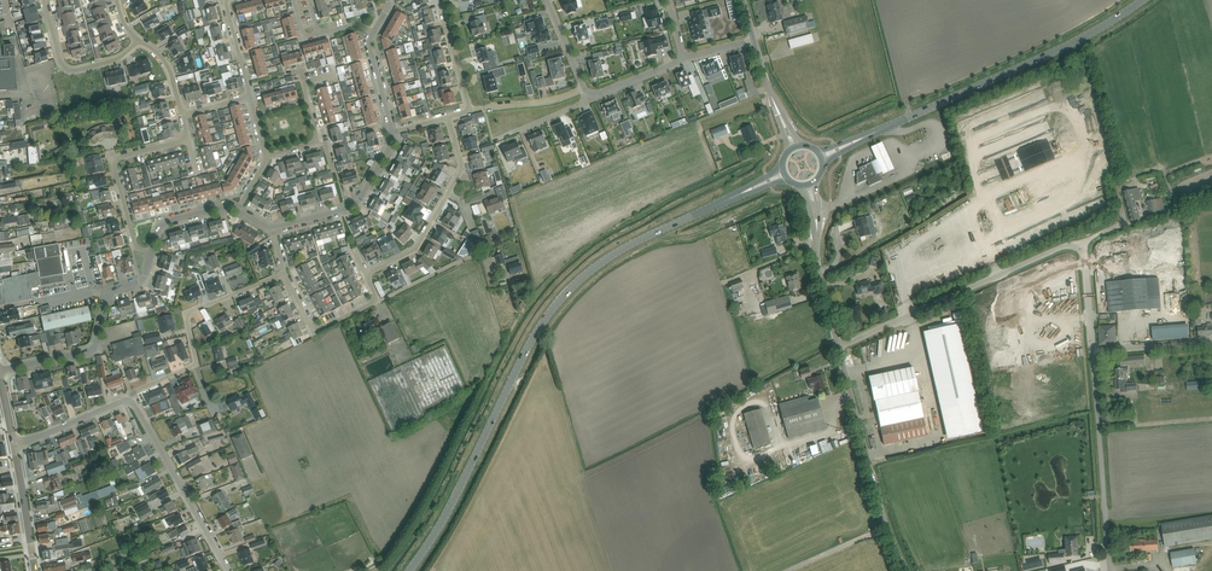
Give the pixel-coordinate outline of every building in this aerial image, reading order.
[(91,3),(88,4),(90,8),(105,3),(104,0),(90,0),(91,3)] [(131,1),(133,5),(130,7),(133,11),(132,13),(133,15),(135,15),(135,16),(141,13),(147,9),(147,10),(148,9),(147,9),(148,7),(147,5),(145,5),(143,0),(142,0),(142,1),(142,0),(133,0),(131,1)] [(262,0),(259,0),(255,1),(258,11),(264,10),(263,5),(262,0)] [(271,0),(264,0),(266,6),(267,10),(273,8),(271,0)] [(278,0),(271,0),(273,8),(280,6),(278,0)] [(414,10),(425,7),(425,4),(428,3),(428,0),(416,0),(416,3),(412,4),(414,10)] [(566,11),(567,14),(576,12),(575,9),(578,8),(576,0),(574,0),(573,0),(564,0),(564,2),(563,3),(565,11),(566,11)] [(59,4),(60,7),(57,8),(59,13),(75,9),(74,5),(72,6),(70,1),(59,4)] [(258,11),(255,1),(248,3),(251,13),(258,11)] [(352,6),(351,7),(352,10),(354,11),(354,12),(355,17),(368,13),(367,9),(368,9),(366,2),(356,5),(352,6)] [(732,2),(726,4),(729,13),(735,11),(732,2)] [(95,17),(105,13),(104,10),(107,9),(105,3),(90,8),(91,12),(93,11),(95,17)] [(245,15),(251,13),(248,3),(242,4),(245,15)] [(770,17),(769,17),(771,23),(783,20),(778,3),(767,6),(770,17)] [(25,10),(23,11),(25,15),(25,17),(37,14),(37,12),(36,7),(34,8),(32,4),(23,6),(24,6),(25,10)] [(239,19),(246,17),(245,15),(242,4),(235,6),(239,19)] [(326,4),(317,6),(319,13),(332,9),(331,7),(327,8),(326,4)] [(202,11),(204,17),(216,14),(215,7),(211,8),(210,5),(199,8),(200,11),(202,11)] [(702,31),(706,30),(704,18),(709,17),(709,18),(721,15),(719,6),(707,9),(707,10),(702,11),(702,10),(692,13),(694,22),(690,23),(694,41),(704,38),(702,31)] [(348,7),(344,8),(345,13),(345,14),(347,19),(348,19),(353,17),(352,13),(350,13),(348,7)] [(426,11),(425,7),(414,10),(415,14),(419,13),(420,16),(421,19),(424,18),(433,16),(432,10),(426,11)] [(658,14),(656,7),(645,9),(647,17),(646,17),(644,18),(643,19),(644,23),(645,23),(647,23),(649,28),(661,25),(661,23),(662,23),(662,22),(662,21),(662,20),(661,19),(660,19),(659,14),(658,14)] [(148,30),(160,23),(155,15),(159,12),(157,8),(140,17),(140,18),(141,17),(143,21),(148,30)] [(77,18),(76,13),(75,9),(59,13),(60,19),(63,18),(64,22),(75,19),(77,18)] [(319,13),(321,20),(330,17),(329,13),(333,12),(332,9),(319,13)] [(406,17),(397,12),(392,20),(401,26),(406,17)] [(107,16),(105,13),(95,17),(96,22),(94,23),(96,27),(111,21),(109,15),(107,16)] [(622,22),(632,19),(631,13),(620,15),(622,22)] [(37,14),(25,17),(26,20),(27,24),(28,24),(29,28),(38,26),(37,22),(39,21),(38,16),(37,14)] [(204,24),(205,27),(216,24),(215,21),(218,20),(216,14),(204,17),(203,17),(204,24)] [(471,29),(473,35),(474,35),(474,36),(483,34),(483,33),(485,32),(482,23),(486,22),(484,15),(474,17),(475,21),(471,23),(472,26),(472,28),(471,29)] [(812,22),(809,23),(807,15),(783,22),(787,35),(810,28),(810,27),(813,26),(812,22)] [(424,18),(421,19),(421,23),(423,30),(434,27),(433,23),(435,23),(433,16),(424,18)] [(286,19),(282,20),(284,27),(294,24),(292,17),(286,19)] [(550,40),(548,33),(548,29),(547,29),(545,30),(542,17),(531,20),(531,21),(525,22),(525,23),(524,24),(524,26),(526,27),(527,33),(529,32),(529,30),(533,29),(535,38),(534,39),(533,40),(533,42),(535,43),(536,43),(550,40)] [(608,18),(596,21),(598,30),(610,28),(608,18)] [(62,26),(64,32),(80,27),(79,24),(76,24),(75,19),(64,22),(65,25),(62,26)] [(401,26),(392,20),(389,26),(398,31),(399,30),(401,26)] [(99,30),(101,35),(112,31),(111,28),(113,27),(111,21),(96,27),(97,31),(99,30)] [(208,31),(209,37),(222,34),(220,27),(217,28),(216,24),(205,27),(204,28),(205,31),(208,31)] [(294,24),(284,27),(285,33),(296,31),(294,24)] [(32,37),(41,34),(39,30),(41,30),(40,25),(38,26),(29,28),(28,28),(29,33),(31,33),(32,37)] [(575,33),(576,38),(577,37),(579,43),(583,42),(584,44),(590,43),(588,36),(592,35),(590,28),(587,29),(586,25),(575,28),(576,33),(575,33)] [(168,26),(162,29),(157,32),(162,41),(173,35),(168,26)] [(185,34),(185,33),(189,31),(186,26),(176,32),(179,37),(181,36),(185,34)] [(398,31),(389,26),(386,31),(395,37),(395,36),(398,31)] [(69,40),(80,37),(82,36),(80,27),(64,32),(65,37),(68,37),(69,40)] [(242,31),(244,37),(254,35),(259,33),(257,27),(255,27),(242,31)] [(435,30),(434,27),(423,30),(417,31),(413,33),(416,43),(419,42),(417,33),(424,31),(425,36),(429,35),(430,39),(441,36),(440,33),(438,34),(437,30),(435,30)] [(113,34),(112,31),(101,35),(103,40),(101,41),(103,45),(118,38),(116,33),(113,34)] [(296,31),(285,33),(287,40),(297,37),(296,31)] [(392,43),(395,37),(386,31),(382,37),(383,37),(392,43)] [(41,34),(32,37),(30,37),(32,42),(33,41),(34,45),(34,46),(43,43),(42,39),(44,38),(43,34),(41,34)] [(223,40),(222,34),(209,37),(210,37),(212,47),(223,44),(222,41),(223,40)] [(349,35),(345,36),(347,43),(357,40),(356,34),(349,35)] [(811,34),(788,41),(791,49),(814,42),(811,34)] [(254,35),(244,37),(245,44),(256,41),(254,35)] [(426,43),(423,44),(425,51),(429,50),(436,48),(440,47),(439,43),(441,43),(439,39),(441,38),(441,36),(430,39),(425,40),(426,43)] [(67,44),(69,50),(84,46),(83,42),(81,42),(80,37),(69,40),(70,43),(67,44)] [(383,37),(381,40),(384,50),(390,48),(392,48),(390,42),(392,43),(383,37)] [(118,38),(103,45),(105,49),(107,48),(109,53),(120,48),(118,45),(120,44),(118,38)] [(643,42),(639,43),(641,51),(645,50),(647,57),(648,57),(648,58),(652,57),(652,56),(657,55),(655,50),(668,47),(666,38),(653,41),(653,40),(643,42)] [(171,52),(171,51),(174,57),(180,54),(183,52),(181,47),(182,47),(178,39),(170,44),(172,47),(169,48),(171,52)] [(328,40),(322,41),(325,52),(331,50),(328,40)] [(357,40),(347,43),(349,49),(359,47),(357,40)] [(257,48),(256,41),(245,44),(247,50),(253,49),(257,48)] [(325,52),(322,41),(315,43),(318,53),(325,52)] [(43,43),(34,46),(34,45),(33,46),(34,50),(35,50),(36,54),(45,52),(44,48),(46,47),(45,42),(43,43)] [(406,53),(410,52),(414,51),(414,50),(412,42),(404,45),(406,53)] [(315,43),(309,45),(312,55),(318,53),(315,43)] [(228,53),(226,47),(224,47),(223,44),(212,47),(209,48),(211,58),(215,57),(215,56),(228,53)] [(102,57),(106,55),(102,45),(98,47),(102,57)] [(302,47),(305,57),(312,55),(309,45),(302,47)] [(13,46),(0,47),(0,91),(12,90),(16,86),(13,46)] [(85,49),(84,46),(69,50),(70,55),(73,55),(74,58),(75,58),(75,59),(76,59),(78,59),(80,59),(79,57),(85,55),(83,50),(85,49)] [(537,46),(527,48),(529,54),(531,59),(537,58),(536,52),(539,52),(537,46)] [(359,47),(349,49),(351,56),(361,53),(359,47)] [(440,47),(436,48),(429,50),(431,60),(444,57),(442,50),(441,51),(440,47)] [(486,48),(477,50),(480,64),(484,63),(485,67),(485,70),(497,67),(492,51),(488,52),(486,48)] [(257,50),(251,52),(253,58),(263,56),(261,49),(257,50)] [(396,49),(392,50),(386,52),(388,58),(398,55),(396,49)] [(45,52),(36,54),(35,54),(36,59),(37,59),(39,63),(48,61),(46,56),(48,56),(47,51),(45,52)] [(609,56),(608,51),(593,55),(594,60),(595,60),(595,61),(589,62),(593,79),(604,77),(599,59),(609,56)] [(192,59),(190,52),(179,58),(181,62),(179,63),(180,67),(180,68),(179,69),(180,71),(181,72),(182,73),(195,69),(192,59)] [(295,53),(297,64),(304,62),(301,52),(295,53)] [(224,65),(229,64),(228,60),(230,60),(228,53),(215,56),(215,57),(217,67),(220,66),(223,65),(224,65)] [(291,65),(297,64),(295,53),(288,55),(291,65)] [(347,57),(346,57),(348,63),(352,62),(357,61),(360,60),(363,60),(361,53),(351,56),(347,57)] [(284,67),(291,65),(288,55),(282,57),(283,61),(284,67)] [(398,55),(388,58),(389,65),(400,62),(398,55)] [(735,76),(746,73),(744,66),(744,65),(743,65),(743,63),(743,62),(741,55),(730,58),(731,64),(730,64),(732,70),(733,70),(735,76)] [(263,56),(253,58),(255,65),(265,62),(263,56)] [(431,60),(429,60),(430,64),(432,64),(434,70),(445,68),(444,64),(446,63),(444,57),(431,60)] [(138,75),(141,74),(141,75),(146,74),(152,72),(148,59),(138,63),(138,65),(128,68),(131,77),(138,75)] [(543,77),(537,79),(539,89),(546,87),(554,85),(553,80),(554,80),(564,78),(565,78),(565,77),(564,77),(563,71),(564,71),(564,70),(563,66),(563,65),(562,65),(560,59),(559,59),(549,61),(548,61),(548,62),(551,74),(550,75),(549,77),(549,78),(544,79),(543,77)] [(309,70),(316,68),(315,68),(319,67),(317,61),(314,62),(314,63),(307,64),(309,70)] [(400,62),(389,65),(391,71),(405,68),(405,67),(403,61),(400,62)] [(265,62),(255,65),(257,71),(267,69),(265,62)] [(706,77),(707,77),(714,74),(715,78),(721,76),(719,72),(720,72),(716,62),(702,68),(706,77)] [(362,66),(361,63),(355,64),(351,66),(349,66),(348,68),(349,73),(352,72),(363,69),(362,69),(364,68),(363,65),(362,66)] [(344,66),(338,67),(337,68),(339,76),(343,74),(346,74),(344,66)] [(405,68),(391,71),(393,78),(403,75),(407,74),(406,71),(409,70),(408,67),(405,68)] [(437,80),(437,81),(450,77),(448,71),(446,71),(445,68),(434,70),(436,76),(434,77),(435,81),(437,80)] [(497,91),(494,76),(505,73),(503,68),(488,71),(490,77),(484,78),(488,93),(497,91)] [(267,69),(257,71),(258,78),(268,75),(267,69)] [(352,72),(354,78),(364,76),(363,69),(352,72)] [(107,78),(104,79),(104,81),(106,87),(109,86),(127,82),(125,76),(124,70),(106,74),(107,78)] [(682,88),(689,86),(693,97),(700,94),(693,77),(689,79),(685,71),(676,75),(682,88)] [(230,91),(239,89),(236,78),(232,79),(230,72),(225,73),(221,74),(223,79),(224,84),(228,83),(230,91)] [(403,75),(393,78),(395,84),(400,83),(405,81),(403,75)] [(354,78),(356,85),(366,82),(364,76),(354,78)] [(450,77),(437,81),(438,86),(432,88),(434,92),(447,89),(446,85),(451,84),(450,77)] [(209,96),(216,95),(213,86),(211,78),(209,78),(210,82),(202,84),(203,86),(204,92),(208,91),(209,96)] [(216,81),(212,82),(213,86),(216,95),(222,93),(222,91),(225,90),(224,84),(223,79),(216,81)] [(160,82),(154,84),(149,85),(151,92),(153,91),(155,99),(159,98),(165,96),(163,86),(161,86),(160,82)] [(368,89),(366,82),(356,85),(357,91),(368,89)] [(657,85),(658,85),(653,87),(657,98),(671,92),(666,82),(661,84),(657,85)] [(395,87),(393,87),(395,94),(405,91),(409,90),(408,86),(404,87),(403,85),(399,86),(395,87)] [(135,95),(149,91),(147,86),(134,90),(135,95)] [(191,87),(195,100),(202,98),(199,86),(191,87)] [(185,95),(187,102),(195,100),(191,87),(184,89),(183,87),(180,88),(182,96),(185,95)] [(327,87),(316,90),(318,97),(329,94),(327,87)] [(296,88),(290,89),(289,89),(292,100),(298,98),(296,88)] [(748,98),(744,88),(736,91),(740,101),(748,98)] [(292,100),(289,89),(283,91),(285,101),(292,100)] [(368,89),(357,91),(359,98),(364,97),(369,95),(368,89)] [(445,105),(455,103),(453,93),(447,94),(446,89),(434,92),(434,94),(436,100),(443,98),(445,105)] [(285,101),(283,91),(276,93),(279,103),(285,101)] [(395,94),(396,100),(407,97),(405,91),(395,94)] [(627,96),(632,109),(641,105),(640,103),(645,101),(642,93),(637,95),(636,92),(627,96)] [(279,103),(276,93),(270,95),(272,105),(279,103)] [(329,94),(318,97),(320,104),(331,101),(329,94)] [(270,95),(263,96),(266,107),(272,105),(270,95)] [(398,107),(408,104),(411,103),(409,97),(407,97),(396,100),(398,107)] [(736,97),(727,100),(729,106),(738,102),(736,97)] [(364,99),(357,101),(359,108),(361,107),(372,104),(370,98),(364,99)] [(614,121),(620,118),(618,112),(620,111),(616,100),(602,106),(607,117),(611,115),(614,121)] [(331,101),(320,104),(322,111),(333,108),(331,101)] [(167,102),(161,104),(152,106),(153,110),(156,109),(157,113),(169,110),(167,102)] [(374,110),(372,104),(361,107),(363,113),(374,110)] [(410,110),(408,104),(398,107),(400,113),(410,110)] [(230,108),(232,114),(242,111),(241,105),(230,108)] [(323,118),(335,115),(333,108),(322,111),(323,118)] [(410,110),(400,113),(402,120),(412,117),(417,116),(415,109),(410,110)] [(171,117),(169,110),(157,113),(158,116),(155,117),(156,121),(171,117)] [(375,117),(374,110),(363,113),(365,120),(375,117)] [(244,118),(242,111),(232,114),(234,121),(244,118)] [(591,112),(584,114),(585,116),(578,118),(585,136),(599,130),(591,112)] [(464,125),(460,126),(463,136),(469,135),(473,133),(474,135),(478,134),(476,129),(475,128),(474,127),(472,128),(471,125),(476,124),(479,123),(486,122),(485,117),(483,113),(472,116),(472,117),(462,120),(464,125)] [(205,114),(194,117),(196,125),(207,122),(205,114)] [(335,115),(323,118),(325,125),(336,122),(335,115)] [(377,124),(375,117),(365,120),(367,126),(371,125),(377,124)] [(246,124),(244,118),(234,121),(235,127),(246,124)] [(679,120),(671,124),(673,129),(681,125),(686,123),(689,122),(687,118),(685,119),(679,121),(679,120)] [(630,135),(628,130),(633,128),(629,120),(624,123),(628,130),(624,132),(626,137),(630,135)] [(32,144),(35,144),(32,129),(46,125),(44,121),(27,126),(32,144)] [(207,122),(196,125),(198,132),(209,129),(207,122)] [(163,135),(158,137),(159,141),(164,140),(175,137),(173,133),(175,133),(172,123),(163,126),(159,127),(160,131),(164,130),(164,131),(165,133),(163,133),(163,134),(163,135)] [(340,131),(344,130),(342,123),(335,125),(336,129),(330,130),(332,137),(341,134),(340,131)] [(89,141),(91,143),(94,144),(97,142),(98,141),(101,139),(104,138),(108,138),(112,138),(115,128),(113,127),(110,127),(110,125),(107,124),(101,125),(97,127),(91,130),(88,132),(90,134),(89,136),(88,138),(89,141)] [(248,131),(246,124),(235,127),(237,134),(248,131)] [(570,131),(566,133),(563,124),(558,125),(557,124),(553,126),(554,129),(553,129),(555,132),(555,133),(556,133),(559,138),(562,137),(565,146),(571,144),(571,145),(575,143),(570,131)] [(715,140),(725,136),(728,134),(725,125),(711,131),(715,140)] [(752,125),(741,129),(747,143),(757,139),(757,138),(755,139),(753,132),(754,132),(752,125)] [(368,141),(377,139),(376,133),(371,134),(370,130),(369,128),(362,130),(362,132),(362,133),(364,139),(367,138),(368,141)] [(430,136),(431,142),(432,144),(444,141),(443,136),(442,136),(440,128),(430,131),(431,136),(430,136)] [(198,132),(200,139),(211,136),(209,129),(198,132)] [(249,137),(248,131),(237,134),(239,140),(249,137)] [(541,131),(528,137),(532,147),(532,146),(535,153),(540,150),(538,144),(540,143),(540,144),(540,143),(545,141),(543,136),(544,135),(543,133),(542,133),(541,131)] [(599,134),(602,140),(608,138),(605,131),(599,134)] [(334,143),(339,142),(340,145),(348,143),(346,137),(348,136),(347,133),(341,134),(332,137),(334,143)] [(200,139),(202,146),(213,143),(211,136),(200,139)] [(251,144),(249,137),(239,140),(241,147),(251,144)] [(464,140),(467,151),(473,150),(478,148),(476,142),(478,141),(476,137),(470,139),(464,140)] [(369,145),(366,146),(367,152),(375,150),(374,147),(379,146),(377,139),(368,141),(369,145)] [(26,141),(11,143),(12,149),(27,147),(26,141)] [(507,145),(502,147),(508,162),(513,160),(514,162),(527,157),(524,149),(520,150),(517,142),(508,146),(507,145)] [(882,142),(871,147),(872,152),(876,160),(872,162),(877,174),(881,172),(883,174),(894,169),(884,147),(882,142)] [(337,157),(350,153),(352,153),(351,149),(349,150),(348,143),(340,145),(341,149),(336,150),(337,157)] [(411,156),(414,150),(417,152),(419,149),(412,145),(410,148),(405,145),(402,150),(411,156)] [(445,145),(434,148),(438,162),(449,159),(448,154),(447,154),(446,151),(447,151),(445,145)] [(36,146),(27,147),(28,151),(29,164),(39,164),(38,157),(37,151),(36,146)] [(206,147),(200,149),(202,156),(213,153),(211,146),(206,147)] [(253,159),(254,160),(256,158),(253,157),(254,156),(251,146),(243,149),(245,154),(253,159)] [(402,150),(399,156),(404,159),(402,162),(400,161),(408,165),(410,166),(419,172),(421,168),(414,163),(416,159),(411,156),(402,150)] [(182,152),(175,154),(178,165),(185,163),(182,152)] [(202,156),(204,163),(215,160),(219,159),(217,152),(213,153),(202,156)] [(320,158),(319,153),(312,155),(316,167),(319,166),(320,166),(326,165),(324,157),(320,158)] [(344,162),(345,165),(353,163),(350,153),(337,157),(339,163),(344,162)] [(168,156),(171,167),(178,165),(175,154),(168,156)] [(240,159),(249,165),(253,159),(245,154),(245,155),(243,154),(240,159)] [(472,171),(478,169),(484,167),(480,154),(476,155),(470,157),(472,165),(471,165),(472,171)] [(91,175),(103,171),(100,161),(101,160),(100,155),(86,159),(87,164),(88,164),(91,175)] [(307,162),(304,163),(306,170),(316,167),(312,155),(306,156),(307,162)] [(168,156),(161,158),(164,169),(171,167),(168,156)] [(583,165),(588,163),(585,156),(580,158),(583,165)] [(161,158),(154,160),(157,171),(164,169),(161,158)] [(295,169),(296,173),(299,172),(306,170),(304,163),(300,163),(299,158),(292,160),(295,169)] [(240,159),(237,165),(246,171),(249,165),(240,159)] [(154,160),(147,162),(150,173),(157,171),(154,160)] [(217,167),(215,160),(204,163),(206,170),(211,169),(217,167)] [(287,167),(284,168),(285,173),(287,178),(293,177),(292,174),(291,170),(295,169),(292,160),(286,162),(287,167)] [(395,162),(392,168),(401,173),(404,175),(410,166),(408,165),(400,161),(399,164),(395,162)] [(1063,165),(1060,163),(1056,168),(1061,171),(1068,162),(1066,161),(1063,165)] [(271,170),(266,178),(271,182),(275,183),(280,175),(285,173),(284,168),(282,163),(278,164),(278,166),(275,167),(273,171),(271,170)] [(432,169),(436,171),(431,180),(438,184),(443,188),(443,187),(440,186),(446,176),(449,177),(441,172),(445,165),(448,166),(442,165),(435,163),(432,169)] [(878,175),(872,163),(865,166),(859,168),(861,172),(857,173),(857,185),(867,180),(868,183),(870,187),(882,181),(880,178),(879,175),(878,175)] [(243,176),(246,171),(237,165),(233,171),(243,176)] [(479,174),(474,175),(474,176),(475,175),(477,183),(476,183),(477,190),(482,188),(483,192),(490,188),(490,186),(487,177),(489,177),(490,175),(494,174),(496,182),(497,186),(502,184),(501,181),(498,166),(497,166),(494,167),(487,169),(488,172),(486,172),(479,174)] [(136,175),(134,168),(123,171),(125,178),(136,175)] [(392,175),(390,178),(397,183),(397,182),(399,179),(398,179),(401,173),(392,168),(389,174),(392,175)] [(540,172),(544,183),(551,180),(550,177),(549,178),(546,170),(540,172)] [(240,182),(243,176),(233,171),(230,177),(240,182)] [(355,171),(342,175),(344,185),(358,182),(355,171)] [(91,177),(87,178),(89,186),(90,190),(97,188),(102,187),(108,185),(106,177),(101,178),(98,179),(97,175),(91,177)] [(136,175),(125,178),(127,185),(138,182),(136,175)] [(230,177),(227,182),(236,187),(236,188),(240,182),(230,177)] [(397,182),(397,183),(390,178),(388,181),(385,180),(382,185),(391,191),(393,188),(396,190),(399,184),(397,182)] [(1073,191),(1080,187),(1076,179),(1060,187),(1063,193),(1066,191),(1069,197),(1075,194),(1073,191)] [(129,192),(135,191),(140,189),(138,182),(127,185),(129,192)] [(194,201),(201,199),(198,189),(193,190),(192,186),(193,186),(192,183),(191,183),(191,182),(189,182),(191,190),(194,201)] [(234,190),(236,187),(227,182),(228,183),(222,185),(223,186),(224,192),(234,190)] [(260,182),(258,185),(259,185),(258,187),(264,190),(267,185),(261,182),(260,182)] [(212,185),(215,196),(222,194),(221,188),(219,183),(212,185)] [(423,202),(427,205),(433,195),(435,196),(438,190),(425,183),(422,188),(424,189),(418,199),(415,197),(415,194),(412,192),(408,190),(405,195),(421,205),(423,202)] [(337,193),(335,184),(325,186),(325,190),(326,190),(328,200),(335,198),(334,194),(337,193)] [(208,198),(215,196),(212,185),(205,187),(208,198)] [(389,194),(391,191),(382,185),(378,191),(382,193),(380,196),(389,201),(392,196),(389,194)] [(305,193),(299,194),(297,186),(293,187),(295,195),(297,203),(300,202),(302,207),(308,205),(305,193)] [(326,190),(325,190),(325,186),(315,189),(315,190),(317,198),(318,200),(321,199),(322,202),(328,200),(326,190)] [(494,213),(494,211),(505,207),(504,204),(504,203),(503,203),(502,201),(507,199),(503,186),(495,189),(498,197),(500,196),(501,197),(493,200),(492,199),(485,202),(490,214),(494,213)] [(198,189),(201,199),(208,198),(205,187),(198,189)] [(1138,188),(1124,192),(1132,221),(1140,219),(1135,201),(1141,199),(1138,188)] [(109,191),(101,193),(100,190),(95,191),(91,192),(93,201),(101,199),(102,203),(112,200),(109,191)] [(187,203),(194,201),(191,190),(184,192),(187,203)] [(254,199),(252,204),(257,207),(262,199),(256,196),(258,192),(255,190),(251,197),(254,199)] [(315,190),(311,191),(305,193),(308,205),(315,204),(313,198),(317,198),(315,190)] [(1095,200),(1101,198),(1099,191),(1093,193),(1095,200)] [(159,192),(152,194),(153,198),(156,209),(163,207),(160,196),(160,193),(159,192)] [(170,205),(177,203),(174,192),(167,194),(170,205)] [(184,192),(177,194),(180,205),(187,203),(184,192)] [(167,194),(160,196),(163,207),(170,205),(167,194)] [(262,199),(257,207),(263,210),(264,208),(267,210),(273,201),(267,197),(268,196),(265,194),(262,199)] [(289,211),(285,198),(284,194),(276,196),(277,198),(275,199),(276,200),(275,200),(276,205),(272,206),(272,205),(268,211),(272,213),(272,211),(276,210),(276,209),(281,207),(282,212),(289,211)] [(295,195),(285,198),(289,211),(295,209),(294,204),(297,203),(295,195)] [(386,207),(389,201),(380,196),(378,199),(375,197),(372,203),(381,208),(383,205),(386,207)] [(149,211),(156,209),(153,198),(146,200),(149,211)] [(1161,198),(1147,202),(1151,216),(1165,212),(1161,198)] [(142,201),(139,201),(142,213),(149,211),(146,200),(142,201)] [(135,214),(142,213),(139,201),(132,203),(135,214)] [(417,204),(413,202),(404,216),(413,222),(414,221),(418,224),(421,218),(417,216),(422,207),(417,204)] [(379,211),(381,208),(372,203),(368,209),(372,211),(369,214),(381,223),(383,219),(380,217),(382,213),(379,211)] [(12,205),(9,208),(13,213),(16,210),(15,209),(17,207),(14,204),(12,206),(12,205)] [(98,207),(97,207),(98,209),(100,216),(104,214),(105,218),(110,217),(116,215),(113,206),(110,207),(109,204),(103,205),(98,207)] [(66,209),(59,210),(60,218),(67,216),(66,209)] [(443,223),(448,226),(454,229),(459,219),(458,219),(460,215),(450,209),(447,213),(448,214),(443,223)] [(1088,210),(1082,213),(1085,218),(1091,215),(1088,210)] [(488,213),(481,216),(484,223),(483,223),(487,233),(497,229),(496,225),(493,226),(488,213)] [(19,226),(29,224),(28,214),(1,219),(2,225),(18,222),(19,226)] [(357,218),(362,227),(365,226),(367,229),(373,226),(371,222),(368,216),(365,218),(363,215),(357,218)] [(866,218),(855,221),(857,228),(857,229),(858,229),(860,238),(870,235),(868,228),(869,228),(874,226),(871,216),(866,218)] [(96,223),(91,224),(92,229),(97,228),(106,225),(107,227),(109,227),(111,234),(114,233),(120,231),(118,222),(116,222),(115,218),(109,220),(105,221),(99,222),(96,223)] [(351,221),(353,224),(350,226),(354,235),(360,232),(359,229),(362,227),(357,218),(351,221)] [(222,220),(215,222),(218,231),(221,230),(222,234),(229,232),(228,231),(227,225),(226,221),(222,221),(222,220)] [(219,235),(218,231),(215,222),(209,224),(209,225),(206,226),(209,238),(209,239),(211,239),(210,237),(213,237),(219,235)] [(342,222),(335,224),(337,235),(338,239),(345,237),(345,234),(342,222)] [(330,237),(337,236),(337,235),(335,224),(327,226),(330,237)] [(405,224),(395,236),(403,244),(412,234),(409,231),(410,229),(406,225),(405,224)] [(778,225),(769,228),(771,237),(774,236),(777,244),(781,242),(787,241),(784,230),(785,230),(783,224),(778,225)] [(234,234),(242,239),(243,237),(252,242),(257,234),(258,234),(259,234),(244,225),(243,228),(239,226),(236,231),(234,234)] [(32,226),(28,227),(16,229),(18,237),(34,234),(32,226)] [(202,226),(196,227),(199,240),(209,238),(206,226),(203,227),(202,226)] [(327,226),(320,228),(323,239),(324,243),(331,241),(330,237),(327,226)] [(189,230),(186,231),(187,235),(189,243),(199,240),(196,227),(189,229),(189,230)] [(320,228),(313,230),(314,232),(315,236),(318,246),(324,244),(324,243),(323,239),(320,228)] [(435,233),(432,239),(437,242),(442,245),(446,248),(451,239),(453,236),(445,231),(440,228),(437,234),(435,233)] [(470,233),(478,250),(485,247),(477,229),(470,233)] [(182,231),(176,233),(178,242),(179,246),(185,244),(186,247),(188,248),(190,247),(189,243),(187,235),(186,231),(183,232),(182,231)] [(9,241),(8,232),(5,232),(0,232),(0,241),(9,241)] [(171,240),(167,241),(169,248),(175,247),(176,246),(179,246),(178,242),(176,233),(169,234),(171,240)] [(315,244),(312,233),(305,235),(308,246),(315,244)] [(114,248),(118,247),(124,246),(122,237),(118,238),(117,234),(111,235),(105,237),(107,243),(110,242),(111,245),(113,244),(114,248)] [(308,246),(305,235),(298,237),(301,248),(308,246)] [(379,243),(381,248),(384,253),(396,247),(393,242),(394,241),(391,235),(387,237),(387,239),(379,243)] [(1017,242),(1020,249),(1028,247),(1027,244),(1030,243),(1028,235),(1024,236),(1025,239),(1017,242)] [(291,239),(293,250),(301,248),(298,237),(291,239)] [(291,239),(283,240),(286,252),(293,250),(291,239)] [(32,300),(29,287),(41,285),(41,286),(50,284),(50,280),(57,279),(63,277),(62,274),(66,273),(65,266),(62,267),(57,244),(33,248),(35,260),(36,260),(38,272),(28,274),(27,275),(22,276),(12,278),(0,280),(0,306),(32,300)] [(14,251),(15,251),(14,244),(0,246),(0,253),(14,251)] [(251,256),(256,253),(261,249),(258,244),(253,247),(247,251),(251,256)] [(423,254),(429,257),(433,259),(436,254),(440,256),(442,252),(438,250),(434,247),(429,244),(423,254)] [(372,259),(372,258),(378,254),(379,256),(380,256),(377,250),(374,245),(362,251),(368,261),(372,259)] [(763,258),(777,254),(775,247),(761,251),(763,258)] [(446,248),(443,253),(454,260),(455,257),(459,259),(462,258),(457,255),(446,248)] [(123,260),(122,257),(120,249),(112,252),(114,259),(115,265),(117,265),(117,268),(122,266),(124,274),(133,272),(130,258),(123,260)] [(340,249),(333,251),(335,258),(342,254),(340,249)] [(271,260),(269,250),(263,251),(259,252),(262,262),(259,263),(261,269),(263,268),(274,266),(272,260),(271,260)] [(2,261),(2,260),(11,259),(10,253),(0,254),(1,255),(0,255),(0,261),(2,261)] [(161,262),(174,266),(175,263),(176,260),(178,260),(179,256),(168,253),(167,257),(163,256),(161,262)] [(113,277),(111,272),(114,272),(115,270),(113,267),(113,266),(112,266),(110,267),(103,268),(102,265),(104,265),(101,254),(95,256),(98,266),(100,272),(103,271),(106,279),(113,277)] [(207,254),(201,256),(203,264),(209,262),(207,254)] [(505,263),(503,254),(496,256),(498,265),(505,263)] [(213,269),(220,267),(216,255),(209,258),(213,269)] [(327,255),(320,257),(322,264),(328,261),(327,255)] [(339,266),(349,261),(346,255),(336,260),(339,266)] [(1148,256),(1141,256),(1141,269),(1160,269),(1160,263),(1156,263),(1156,258),(1152,258),(1152,263),(1148,263),(1148,256)] [(422,257),(418,261),(427,270),(430,274),(433,272),(436,271),(431,266),(427,261),(422,257)] [(872,257),(870,266),(877,268),(879,259),(872,257)] [(353,268),(349,261),(339,266),(342,273),(353,268)] [(403,268),(400,270),(408,285),(411,283),(407,276),(416,271),(416,270),(420,268),(418,263),(414,265),(412,261),(402,266),(403,268)] [(160,269),(168,271),(170,267),(173,269),(174,266),(161,262),(160,269)] [(520,262),(508,266),(511,275),(516,274),(516,275),(518,274),(523,272),(520,262)] [(236,274),(242,271),(242,272),(243,272),(241,266),(239,263),(225,269),(228,278),(236,275),(236,274)] [(300,275),(310,270),(307,263),(296,268),(300,275)] [(356,274),(353,268),(342,273),(346,280),(354,275),(356,274)] [(395,270),(386,274),(391,283),(399,279),(403,287),(408,285),(400,270),(400,269),(395,271),(395,270)] [(300,275),(303,282),(313,276),(310,270),(300,275)] [(205,281),(208,288),(210,294),(223,288),(218,278),(216,275),(214,274),(209,276),(208,272),(202,275),(205,281)] [(157,282),(170,286),(171,282),(173,276),(170,275),(162,273),(161,277),(159,276),(157,282)] [(797,274),(786,277),(790,291),(800,289),(798,280),(799,280),(797,274)] [(346,280),(344,281),(347,287),(357,282),(354,275),(346,280)] [(313,276),(303,282),(306,288),(317,283),(313,276)] [(205,289),(202,281),(200,277),(197,279),(198,283),(201,290),(205,289)] [(1161,309),(1158,278),(1107,282),(1109,313),(1161,309)] [(730,283),(733,291),(733,292),(744,288),(741,279),(730,283)] [(938,279),(932,282),(935,287),(941,284),(938,279)] [(873,284),(873,286),(870,287),(868,281),(855,285),(858,295),(871,291),(874,290),(876,295),(884,293),(881,282),(873,284)] [(1002,281),(977,293),(980,300),(1006,288),(1002,281)] [(170,286),(157,282),(155,289),(161,290),(160,294),(167,296),(170,286)] [(360,288),(357,282),(347,287),(350,294),(360,288)] [(310,295),(320,290),(317,283),(306,288),(310,295)] [(191,290),(184,293),(186,296),(188,302),(198,298),(197,297),(201,295),(197,285),(190,288),(191,290)] [(267,299),(281,292),(278,286),(269,290),(271,294),(266,296),(267,299)] [(360,288),(350,294),(353,300),(364,295),(360,288)] [(737,297),(749,293),(747,288),(736,292),(737,297)] [(143,294),(147,310),(147,311),(156,308),(156,306),(158,306),(158,304),(159,303),(157,299),(157,298),(156,299),(155,296),(152,297),(151,295),(150,295),(149,293),(148,294),(148,293),(147,292),(144,293),(143,294)] [(284,298),(281,292),(267,299),(269,302),(274,300),(275,303),(273,304),(274,307),(277,306),(284,303),(282,299),(284,298)] [(311,297),(314,303),(324,298),(321,292),(311,297)] [(137,297),(138,301),(134,302),(136,307),(137,313),(138,314),(142,313),(142,312),(147,310),(143,294),(143,295),(137,297)] [(765,303),(766,305),(761,306),(763,316),(792,308),(788,296),(765,303)] [(252,297),(246,300),(252,315),(255,314),(255,312),(258,311),(257,309),(261,308),(259,305),(257,298),(253,300),(252,297)] [(317,310),(328,305),(324,298),(314,303),(317,310)] [(123,300),(126,312),(127,316),(137,313),(136,307),(134,302),(131,303),(129,299),(123,300)] [(128,317),(127,316),(126,312),(123,300),(117,302),(118,306),(111,308),(109,317),(120,314),(121,319),(128,317)] [(252,315),(246,300),(239,303),(240,305),(237,306),(240,314),(247,311),(249,316),(252,315)] [(285,306),(284,303),(277,306),(280,313),(275,316),(276,318),(270,321),(291,311),(288,305),(285,306)] [(328,305),(317,310),(320,316),(331,311),(328,305)] [(39,308),(41,316),(52,314),(50,306),(39,308)] [(88,306),(52,314),(41,316),(44,331),(59,328),(91,321),(88,306)] [(12,312),(2,314),(4,323),(18,320),(16,309),(11,310),(12,312)] [(282,327),(286,325),(293,321),(292,318),(294,317),(291,311),(270,321),(272,324),(279,321),(282,327)] [(231,323),(226,314),(222,316),(223,317),(220,318),(215,321),(220,329),(231,323)] [(159,318),(160,323),(161,323),(164,333),(168,332),(174,330),(172,320),(173,320),(172,315),(159,318)] [(239,328),(243,326),(239,319),(235,321),(239,328)] [(208,320),(198,325),(206,338),(212,334),(211,333),(215,331),(208,320)] [(285,334),(286,336),(287,337),(300,330),(297,323),(295,325),(293,321),(286,325),(290,332),(285,334)] [(372,321),(358,328),(363,337),(376,330),(372,321)] [(380,328),(383,333),(389,344),(395,341),(396,342),(400,340),(399,339),(391,322),(380,328)] [(32,324),(8,329),(10,338),(14,337),(16,337),(16,336),(34,332),(32,324)] [(1198,328),(1198,336),(1211,335),(1211,325),(1203,326),(1203,327),(1198,328)] [(1114,326),(1100,327),(1101,345),(1116,344),(1115,338),(1114,326)] [(59,328),(44,331),(45,333),(47,342),(48,347),(48,346),(51,345),(51,344),(53,344),(53,345),(55,344),(53,335),(61,334),(61,333),(59,328)] [(53,335),(55,344),(63,343),(62,342),(67,341),(68,346),(78,344),(78,343),(80,342),(79,339),(81,338),(79,328),(71,330),(72,332),(65,333),(64,333),(61,333),(61,334),(53,335)] [(1164,329),(1152,330),(1153,340),(1165,339),(1164,329)] [(303,336),(300,330),(287,337),(286,336),(279,340),(281,344),(287,341),(290,339),(290,338),(292,337),(297,345),(303,342),(301,337),(303,336)] [(47,342),(45,333),(38,335),(18,339),(20,348),(33,345),(32,341),(41,340),(42,344),(47,342)] [(133,334),(134,338),(112,345),(114,351),(113,352),(114,354),(111,355),(113,361),(115,361),(116,363),(122,360),(130,381),(133,379),(134,380),(137,379),(137,378),(136,375),(137,375),(136,373),(135,374),(129,358),(135,356),(135,357),(146,354),(144,347),(140,337),(139,333),(133,334)] [(147,344),(161,340),(159,333),(145,337),(147,344)] [(157,343),(144,347),(146,354),(147,358),(161,354),(158,345),(162,344),(162,341),(157,343)] [(177,346),(171,348),(171,347),(165,349),(170,363),(176,361),(174,354),(178,353),(179,357),(181,357),(182,361),(189,359),(183,343),(177,345),(177,346)] [(218,363),(218,362),(225,361),(221,346),(213,348),(217,363),(218,363)] [(391,432),(427,416),(424,410),(466,390),(446,346),(368,381),(391,432)] [(99,356),(96,356),(98,367),(99,373),(100,379),(106,378),(105,372),(104,366),(103,366),(101,355),(100,355),(99,356)] [(1144,355),(1122,358),(1120,358),(1121,367),(1145,365),(1144,355)] [(168,366),(166,361),(165,358),(152,363),(154,371),(162,369),(161,368),(167,366),(168,367),(168,366)] [(961,365),(954,366),(955,375),(962,374),(961,365)] [(76,369),(76,366),(67,368),(69,378),(75,377),(75,380),(82,379),(81,375),(80,368),(76,369)] [(914,373),(913,367),(869,377),(874,401),(875,401),(880,427),(884,445),(927,436),(919,393),(914,373)] [(1127,373),(1129,373),(1128,368),(1116,369),(1117,379),(1116,379),(1116,390),(1122,389),(1122,393),(1128,392),(1127,391),(1137,390),(1136,383),(1127,384),(1126,379),(1128,379),(1127,373)] [(122,378),(120,374),(118,369),(112,372),(113,377),(106,380),(109,389),(124,383),(122,379),(122,378)] [(800,372),(801,378),(811,375),(809,369),(800,372)] [(34,375),(35,381),(37,390),(54,386),(51,372),(40,375),(40,374),(34,375)] [(814,387),(815,392),(825,389),(821,375),(807,379),(810,389),(814,387)] [(19,391),(25,390),(30,389),(31,394),(26,395),(27,400),(37,397),(33,380),(32,380),(33,382),(29,382),(28,376),(18,379),(19,386),(18,386),(19,391)] [(182,386),(174,389),(179,401),(181,400),(182,404),(188,401),(187,397),(197,393),(190,378),(183,381),(185,386),(182,387),(182,386)] [(1201,389),(1201,381),(1187,382),(1187,391),(1201,389)] [(87,388),(89,398),(96,397),(95,396),(98,395),(98,396),(102,395),(100,386),(98,386),(98,384),(93,385),(94,387),(87,388)] [(176,395),(174,391),(171,385),(167,387),(171,397),(176,395)] [(151,391),(152,392),(145,395),(148,402),(149,402),(150,404),(149,404),(149,405),(166,397),(162,387),(155,390),(151,391)] [(74,397),(73,392),(65,394),(68,404),(72,403),(74,408),(82,406),(80,398),(81,398),(80,395),(74,397)] [(230,406),(232,410),(247,403),(250,409),(256,406),(252,398),(249,393),(244,396),(245,398),(241,400),(239,395),(227,400),(230,406)] [(49,394),(42,396),(47,406),(50,414),(54,412),(54,411),(53,408),(51,405),(51,404),(48,397),(51,396),(49,394)] [(169,398),(177,415),(182,412),(175,396),(169,398)] [(779,404),(780,409),(789,439),(826,428),(817,399),(809,401),(807,396),(779,404)] [(16,412),(30,409),(30,408),(35,407),(33,400),(14,404),(16,412)] [(55,402),(51,404),(51,405),(53,408),(54,411),(54,412),(56,417),(65,413),(62,407),(59,400),(55,402)] [(154,415),(170,408),(167,400),(151,407),(154,415)] [(952,437),(988,430),(982,401),(946,408),(952,437)] [(41,408),(45,418),(50,416),(45,406),(41,408)] [(756,446),(775,442),(767,408),(749,412),(756,446)] [(265,416),(262,409),(253,414),(256,420),(265,416)] [(115,421),(118,430),(124,428),(121,423),(124,422),(125,423),(129,422),(125,415),(122,416),(121,414),(116,416),(117,420),(115,421)] [(193,427),(189,420),(187,416),(182,418),(181,417),(175,421),(176,422),(173,423),(172,421),(167,423),(171,430),(172,430),(176,437),(181,434),(193,427)] [(113,427),(115,432),(118,430),(115,421),(114,421),(113,422),(111,419),(101,423),(105,430),(110,428),(113,427)] [(135,429),(133,430),(135,436),(139,435),(139,436),(142,435),(139,428),(135,419),(131,421),(134,429),(135,429)] [(210,419),(198,424),(202,436),(216,430),(212,419),(210,419)] [(96,425),(88,428),(91,435),(95,434),(99,432),(98,431),(96,425)] [(88,428),(80,432),(83,439),(87,437),(90,444),(92,448),(96,447),(93,441),(92,438),(91,435),(88,428)] [(112,430),(104,433),(106,439),(114,436),(112,430)] [(253,455),(243,432),(231,437),(241,460),(253,455)] [(75,434),(67,437),(73,451),(72,451),(76,460),(87,455),(85,450),(82,444),(78,445),(82,454),(81,454),(80,454),(79,454),(73,443),(77,442),(78,441),(77,440),(75,434)] [(73,451),(67,437),(59,441),(62,448),(66,446),(68,453),(71,452),(72,451),(73,451)] [(405,451),(409,448),(402,438),(398,442),(401,446),(405,451)] [(84,442),(82,443),(82,444),(85,450),(87,455),(90,454),(87,449),(89,448),(86,441),(84,442)] [(128,441),(116,445),(118,449),(121,454),(132,448),(129,443),(128,441)] [(190,455),(198,451),(195,444),(187,447),(190,455)] [(129,454),(124,456),(127,462),(129,464),(137,460),(141,458),(147,455),(142,447),(139,449),(138,446),(133,449),(134,452),(133,452),(133,453),(130,455),(129,454)] [(29,454),(30,462),(44,460),(43,456),(37,457),(36,453),(29,454)] [(181,453),(180,453),(175,456),(180,465),(191,459),(188,455),(183,458),(181,453)] [(238,462),(235,453),(227,456),(230,465),(238,462)] [(58,463),(46,467),(49,476),(66,470),(66,469),(69,468),(68,464),(64,465),(61,454),(57,455),(57,456),(56,456),(58,463)] [(187,466),(189,469),(191,472),(192,471),(193,472),(196,476),(205,471),(202,466),(203,465),(200,459),(187,466)] [(32,471),(39,470),(38,466),(49,464),(48,460),(44,460),(30,462),(32,471)] [(134,471),(140,482),(147,477),(153,475),(154,475),(154,474),(156,473),(150,462),(141,467),(139,462),(137,462),(137,461),(129,466),(128,465),(124,466),(125,468),(124,468),(128,475),(134,471)] [(230,465),(230,466),(237,482),(244,479),(238,462),(230,465)] [(421,491),(427,489),(419,466),(413,468),(421,491)] [(0,478),(0,488),(13,486),(10,474),(5,476),(1,476),(1,478),(0,478)] [(46,487),(49,486),(52,492),(62,489),(57,474),(44,479),(46,487)] [(201,478),(196,481),(198,485),(198,486),(200,485),(203,490),(209,486),(210,488),(214,485),(210,478),(208,475),(204,476),(201,478)] [(159,478),(144,486),(141,488),(145,494),(156,488),(157,490),(161,488),(160,486),(163,484),(159,478)] [(139,482),(118,490),(119,495),(139,488),(140,487),(141,486),(139,482)] [(77,495),(60,501),(64,511),(80,504),(80,505),(88,501),(99,498),(118,490),(115,484),(96,491),(82,496),(81,493),(77,495)] [(254,493),(252,486),(252,485),(242,489),(245,496),(254,493)] [(161,490),(157,492),(149,496),(152,501),(159,497),(161,500),(169,496),(166,489),(162,492),(161,490)] [(217,506),(218,505),(222,511),(230,506),(222,492),(213,497),(215,501),(216,501),(218,504),(217,505),(217,506)] [(0,495),(0,507),(1,511),(14,509),(12,499),(9,499),(8,494),(0,495)] [(37,503),(38,511),(48,509),(47,506),(55,505),(54,496),(50,497),(50,501),(37,503)] [(149,507),(146,502),(135,509),(138,513),(149,507)] [(172,502),(160,509),(162,512),(167,510),(169,514),(177,509),(172,502)] [(57,519),(76,512),(78,511),(78,510),(90,506),(89,503),(77,507),(64,511),(55,514),(57,519)] [(139,515),(142,520),(153,514),(150,508),(139,515)] [(228,526),(232,524),(229,519),(239,513),(236,508),(226,514),(227,515),(218,520),(223,529),(227,527),(228,526)] [(16,513),(2,515),(3,525),(8,524),(7,521),(17,519),(16,513)] [(165,519),(162,521),(166,528),(170,526),(174,524),(176,527),(180,525),(180,526),(181,525),(180,524),(184,522),(180,515),(176,517),(175,514),(172,515),(165,518),(165,519)] [(1211,515),(1162,523),(1166,546),(1211,539),(1211,518),(1211,515)] [(49,530),(57,528),(56,521),(50,522),(50,523),(38,525),(39,532),(49,530)] [(9,525),(5,526),(1,527),(2,532),(6,531),(10,530),(11,535),(19,534),(18,524),(9,525)] [(59,529),(56,529),(56,531),(54,531),(54,534),(39,536),(40,544),(50,543),(50,540),(54,539),(54,538),(55,538),(55,535),(59,534),(59,532),(64,531),(64,533),(75,530),(79,529),(77,524),(73,525),(59,529)] [(180,533),(182,538),(190,533),(186,526),(178,531),(177,528),(168,533),(171,539),(180,533)] [(230,532),(229,533),(230,537),(232,537),(233,539),(232,539),(234,544),(244,541),(239,528),(230,532)] [(247,543),(250,542),(256,540),(254,535),(245,538),(247,543)] [(155,536),(152,538),(156,550),(160,548),(155,536)] [(1059,554),(1049,554),(1050,563),(1064,562),(1064,556),(1067,556),(1078,555),(1077,546),(1078,546),(1077,536),(1065,537),(1066,538),(1066,549),(1061,550),(1059,550),(1059,554)] [(190,555),(201,551),(196,538),(182,544),(184,548),(187,547),(190,555)] [(264,538),(256,540),(250,542),(252,548),(266,543),(264,538)] [(72,543),(69,544),(56,546),(54,546),(55,551),(63,549),(83,546),(82,539),(72,541),(72,543)] [(1139,542),(1130,543),(1130,552),(1136,551),(1158,550),(1158,540),(1146,541),(1146,540),(1139,540),(1139,542)] [(163,554),(174,549),(171,544),(161,548),(163,554)] [(1197,563),(1194,548),(1170,552),(1173,567),(1197,563)] [(239,552),(244,566),(254,563),(249,549),(239,552)] [(53,550),(48,551),(42,552),(43,560),(47,560),(48,560),(57,558),(56,552),(53,553),(53,550)] [(90,551),(85,552),(72,556),(73,562),(86,559),(86,560),(92,558),(90,551)] [(146,554),(135,558),(137,563),(148,559),(146,554)] [(203,570),(209,568),(207,563),(206,564),(203,557),(195,560),(198,566),(187,570),(188,570),(200,570),(203,570)] [(182,561),(178,562),(179,562),(178,563),(180,568),(189,564),(187,559),(182,561)] [(0,569),(0,570),(12,570),(11,568),(10,568),(9,561),(10,561),(0,563),(1,569),(0,569)] [(66,568),(65,563),(57,564),(53,565),(44,566),(45,570),(60,570),(67,570),(66,568)]
